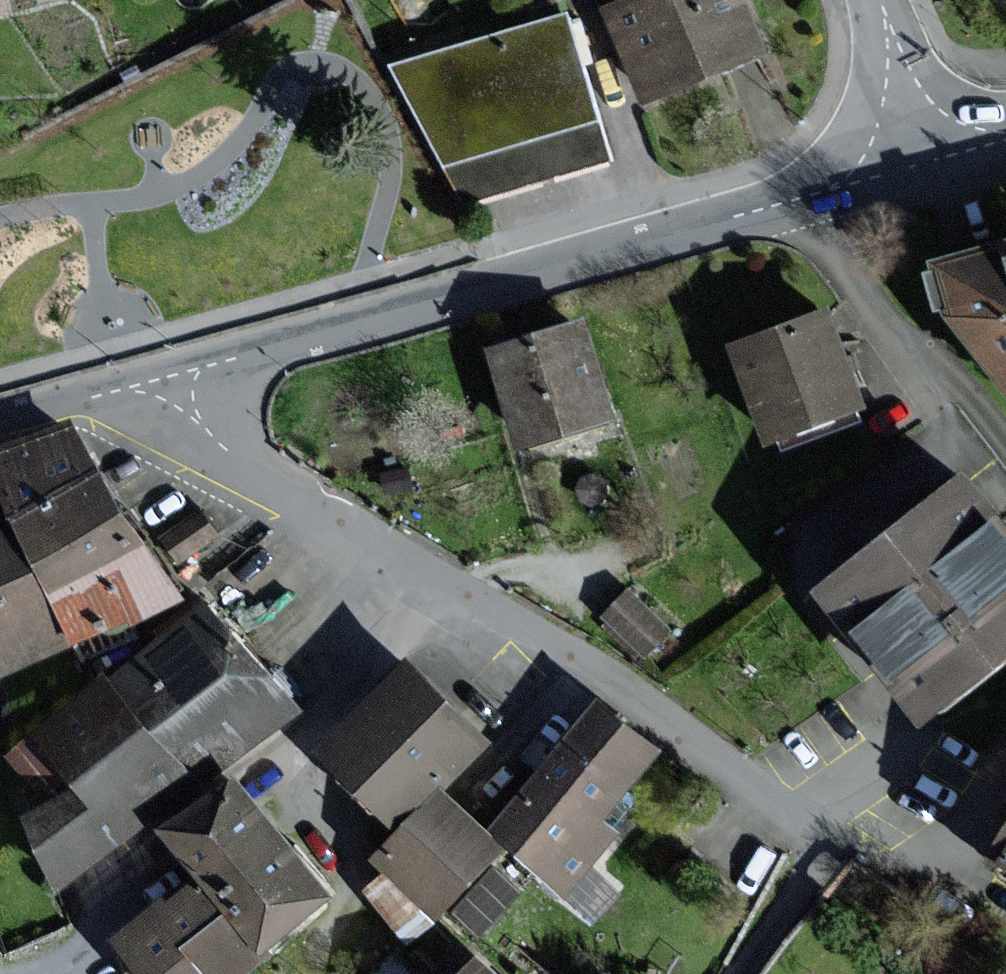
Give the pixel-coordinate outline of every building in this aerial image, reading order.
[(747,0),(637,0),(608,11),(647,109),(771,60),(747,0)] [(609,166),(566,20),(387,72),(468,207),(609,166)] [(935,259),(946,311),(1005,389),(1005,239),(935,259)] [(867,417),(832,313),(733,346),(768,450),(867,417)] [(615,421),(581,323),(485,356),(518,454),(615,421)] [(0,448),(0,495),(1,496),(76,650),(190,602),(161,559),(133,518),(98,464),(72,426),(0,448)] [(969,478),(830,588),(939,725),(1005,672),(1005,525),(969,478)] [(76,650),(1,496),(0,497),(0,679),(76,650)] [(668,628),(630,594),(609,617),(647,651),(668,628)] [(296,714),(211,608),(116,684),(108,674),(11,751),(56,806),(30,827),(79,888),(296,714)] [(479,738),(411,667),(325,750),(392,820),(479,738)] [(660,757),(600,708),(494,837),(569,898),(618,838),(603,826),(660,757)] [(239,783),(168,841),(206,886),(173,913),(165,903),(113,946),(136,973),(256,973),(340,905),(239,783)] [(506,854),(444,798),(379,869),(440,925),(506,854)] [(996,864),(1005,870),(1005,848),(996,864)] [(483,966),(474,973),(491,973),(483,966)]
